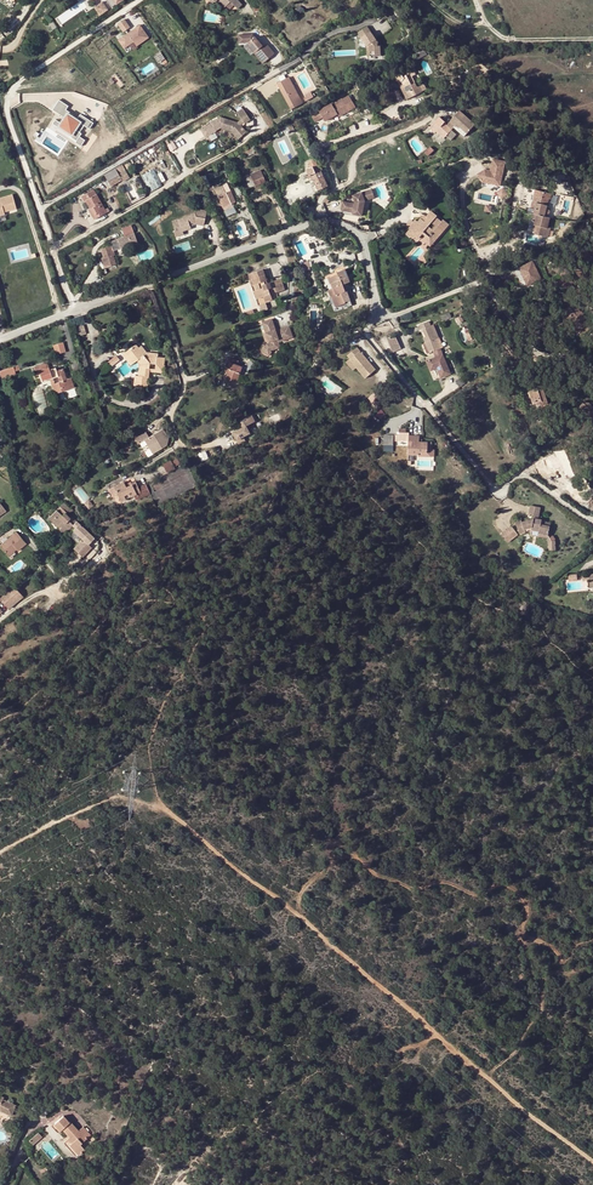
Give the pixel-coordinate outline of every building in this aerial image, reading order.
[(47,0),(54,9),(57,7),(53,0),(48,0),(47,0)] [(113,8),(125,0),(107,0),(113,8)] [(241,6),(236,0),(217,0),(225,7),(226,6),(230,2),(233,6),(237,9),(241,6)] [(103,2),(94,7),(100,15),(108,10),(103,2)] [(125,19),(117,24),(122,33),(126,31),(127,33),(117,40),(123,49),(133,42),(136,46),(149,38),(140,24),(132,30),(125,19)] [(367,58),(376,57),(381,57),(380,46),(377,46),(377,44),(377,43),(378,42),(378,41),(377,41),(377,40),(376,40),(375,40),(366,27),(358,33),(366,46),(367,58)] [(244,42),(261,64),(275,53),(268,44),(264,47),(250,29),(239,38),(242,43),(244,42)] [(247,58),(246,57),(235,43),(221,43),(222,52),(231,51),(238,60),(236,61),(242,69),(248,64),(245,59),(247,58)] [(257,63),(250,54),(246,57),(247,58),(245,59),(248,64),(242,69),(245,73),(257,63)] [(402,55),(397,58),(392,61),(395,65),(401,62),(400,59),(403,57),(402,55)] [(410,73),(406,75),(411,84),(414,82),(410,73)] [(411,84),(406,75),(402,77),(401,76),(400,75),(399,75),(398,75),(397,75),(396,76),(395,77),(395,79),(396,81),(397,81),(397,82),(399,82),(400,82),(401,81),(409,98),(422,92),(419,86),(417,88),(414,82),(411,84)] [(291,109),(303,102),(289,76),(277,82),(291,109)] [(406,100),(409,98),(401,81),(400,82),(399,82),(397,82),(406,100)] [(313,98),(310,93),(305,96),(306,98),(303,99),(305,103),(313,98)] [(325,122),(356,106),(349,94),(311,113),(315,122),(323,118),(325,122)] [(55,120),(53,123),(78,139),(77,142),(81,144),(83,140),(79,137),(81,134),(80,133),(84,126),(89,130),(94,122),(79,113),(76,117),(73,115),(74,114),(67,109),(69,106),(59,99),(52,110),(63,118),(60,123),(55,120)] [(475,124),(459,110),(446,125),(444,124),(445,123),(439,117),(431,126),(437,131),(444,138),(445,136),(452,129),(454,127),(464,136),(475,124)] [(244,111),(238,114),(242,121),(237,124),(225,119),(222,127),(229,129),(235,139),(244,133),(240,125),(243,123),(244,125),(250,121),(244,111)] [(281,127),(275,130),(280,137),(285,134),(281,127)] [(451,141),(457,134),(452,129),(445,136),(451,141)] [(429,146),(423,152),(428,156),(433,150),(429,146)] [(484,170),(475,176),(474,183),(501,186),(504,162),(492,161),(491,171),(484,170)] [(129,177),(122,165),(115,169),(121,180),(122,181),(129,177)] [(313,166),(306,169),(309,175),(312,174),(319,190),(327,187),(320,170),(315,172),(313,166)] [(115,169),(104,176),(110,186),(121,180),(115,169)] [(144,173),(150,190),(163,186),(157,169),(144,173)] [(259,170),(250,174),(253,183),(255,186),(265,182),(261,172),(259,173),(259,170)] [(253,183),(250,174),(245,176),(248,185),(253,183)] [(312,174),(309,175),(307,176),(315,192),(319,190),(312,174)] [(235,202),(227,186),(226,184),(221,186),(222,189),(215,192),(223,207),(235,202)] [(237,196),(241,194),(237,186),(233,188),(237,196)] [(524,187),(520,205),(534,208),(533,214),(536,215),(534,220),(532,230),(536,231),(538,232),(537,235),(549,238),(552,227),(549,226),(550,218),(544,217),(545,214),(548,215),(549,210),(546,209),(548,199),(550,200),(551,194),(524,187)] [(357,202),(345,200),(343,209),(352,211),(353,207),(356,208),(355,211),(355,213),(364,215),(367,200),(371,198),(371,196),(376,194),(374,188),(355,194),(357,200),(357,202)] [(503,188),(497,192),(501,198),(507,194),(503,188)] [(85,201),(90,209),(91,208),(95,215),(97,214),(99,216),(109,211),(108,208),(104,210),(100,204),(101,204),(93,190),(81,196),(84,201),(85,201)] [(5,215),(4,213),(17,209),(12,195),(0,199),(0,200),(1,203),(0,203),(0,217),(5,215)] [(91,208),(90,209),(88,209),(94,219),(99,216),(97,214),(95,215),(91,208)] [(207,213),(196,210),(195,214),(196,217),(205,220),(207,213)] [(415,220),(413,223),(414,224),(411,228),(414,231),(413,232),(420,238),(424,233),(429,237),(434,241),(448,225),(442,220),(441,221),(436,217),(438,215),(432,211),(424,220),(421,218),(418,222),(415,220)] [(178,220),(171,222),(174,231),(173,232),(175,237),(183,234),(182,232),(190,229),(190,227),(189,225),(195,223),(196,225),(203,227),(205,220),(196,217),(195,214),(190,215),(190,216),(178,220)] [(414,224),(413,223),(410,221),(406,226),(410,229),(411,228),(414,224)] [(131,225),(121,228),(124,236),(133,233),(131,225)] [(414,231),(411,228),(410,229),(406,234),(412,239),(414,237),(418,240),(420,238),(413,232),(414,231)] [(97,234),(89,238),(92,244),(100,240),(97,234)] [(134,234),(110,242),(111,246),(101,249),(103,257),(102,258),(105,267),(115,264),(112,255),(114,255),(113,251),(131,245),(133,250),(138,248),(134,234)] [(429,246),(434,241),(429,237),(424,242),(429,246)] [(586,250),(579,255),(592,271),(592,270),(592,258),(586,250)] [(532,259),(517,266),(526,285),(541,278),(532,259)] [(555,262),(551,271),(559,274),(560,275),(566,270),(563,266),(555,262)] [(339,275),(333,277),(335,283),(332,284),(334,289),(331,290),(330,291),(332,297),(335,296),(337,302),(338,302),(340,306),(346,303),(345,300),(350,298),(347,291),(346,292),(344,285),(350,282),(345,269),(338,272),(339,275)] [(253,285),(255,285),(258,284),(260,289),(257,290),(260,298),(263,297),(264,302),(272,299),(268,290),(274,288),(276,293),(284,290),(280,279),(268,283),(266,284),(265,281),(266,281),(263,270),(249,275),(253,285)] [(559,287),(563,291),(575,281),(572,278),(572,279),(566,270),(560,275),(565,282),(559,287)] [(574,302),(566,293),(559,298),(567,308),(573,303),(574,302)] [(272,319),(262,323),(266,333),(270,343),(267,344),(262,352),(270,356),(273,350),(281,347),(279,342),(293,337),(289,326),(280,329),(282,334),(278,335),(272,319)] [(423,329),(426,337),(428,342),(426,343),(429,352),(432,351),(439,348),(436,339),(439,338),(433,325),(431,326),(429,322),(418,326),(420,330),(423,329)] [(590,323),(581,329),(584,333),(592,326),(592,325),(591,322),(590,323)] [(83,325),(76,327),(78,336),(86,334),(83,325)] [(397,341),(389,345),(393,352),(401,349),(397,341)] [(66,352),(63,342),(53,345),(56,355),(66,352)] [(163,374),(164,367),(165,358),(143,355),(134,345),(122,355),(130,366),(136,361),(141,366),(139,366),(138,376),(135,376),(134,386),(147,387),(150,366),(156,367),(156,373),(163,374)] [(376,370),(357,347),(347,356),(366,378),(376,370)] [(439,348),(432,351),(435,357),(425,360),(428,367),(434,364),(436,368),(440,378),(450,374),(439,348)] [(120,360),(116,355),(107,363),(111,367),(120,360)] [(228,374),(225,380),(235,385),(239,376),(243,368),(242,367),(237,365),(239,362),(231,358),(226,368),(227,369),(229,370),(228,374)] [(239,376),(257,365),(251,362),(242,367),(243,368),(239,376)] [(34,367),(36,374),(39,372),(40,374),(41,378),(51,375),(52,378),(58,376),(60,382),(52,384),(56,394),(74,387),(71,378),(67,380),(65,380),(63,375),(65,374),(63,369),(60,370),(57,371),(56,368),(50,370),(49,367),(47,368),(45,363),(34,367)] [(20,369),(19,365),(0,369),(0,377),(17,373),(16,370),(20,369)] [(166,368),(164,367),(163,374),(156,373),(156,375),(165,376),(166,368)] [(538,389),(531,391),(535,403),(542,401),(542,404),(543,406),(547,405),(542,390),(539,391),(538,389)] [(535,403),(531,391),(528,392),(533,406),(542,404),(542,401),(535,403)] [(375,392),(368,397),(376,408),(383,402),(375,392)] [(586,400),(579,407),(588,416),(592,411),(592,406),(586,400)] [(245,427),(234,432),(238,439),(237,440),(239,444),(246,441),(244,436),(251,433),(247,426),(253,423),(250,417),(242,421),(245,427)] [(149,437),(146,432),(135,439),(138,444),(144,440),(153,453),(167,445),(168,438),(163,429),(149,437)] [(393,435),(384,435),(384,445),(393,445),(393,435)] [(419,436),(409,436),(408,454),(418,454),(418,456),(430,456),(430,443),(419,443),(419,436)] [(172,460),(163,464),(166,472),(175,468),(172,460)] [(82,481),(69,489),(72,492),(73,492),(81,485),(85,479),(83,478),(82,481)] [(150,494),(145,485),(138,488),(135,482),(131,484),(132,485),(126,488),(125,486),(123,483),(109,489),(112,498),(118,495),(120,502),(133,496),(136,500),(150,494)] [(89,500),(84,504),(89,510),(93,506),(89,500)] [(70,509),(64,503),(60,507),(66,513),(70,509)] [(541,505),(531,504),(530,513),(533,513),(533,515),(528,517),(523,521),(521,518),(516,522),(522,532),(527,530),(526,528),(530,525),(532,525),(532,528),(539,529),(539,534),(548,535),(549,519),(540,517),(541,505)] [(66,513),(60,507),(56,511),(62,516),(65,513),(68,516),(73,511),(70,509),(66,513)] [(56,511),(50,517),(62,528),(59,530),(64,534),(76,521),(71,517),(70,518),(68,516),(65,513),(62,516),(56,511)] [(62,528),(50,517),(48,519),(59,530),(62,528)] [(518,535),(511,526),(502,533),(508,542),(518,535)] [(7,556),(15,549),(16,550),(17,551),(25,544),(16,533),(0,547),(7,556)] [(51,541),(44,550),(52,557),(60,549),(51,541)] [(15,549),(7,556),(9,558),(14,553),(14,552),(16,550),(15,549)] [(28,574),(24,578),(17,584),(19,586),(31,577),(28,574)] [(17,584),(0,598),(0,601),(2,600),(9,608),(22,597),(21,595),(25,592),(19,586),(17,584)] [(10,1119),(15,1108),(2,1102),(3,1100),(0,1099),(0,1115),(10,1119)] [(70,1136),(71,1137),(74,1141),(70,1144),(79,1155),(85,1149),(80,1144),(91,1135),(83,1126),(78,1131),(70,1121),(69,1121),(64,1115),(54,1123),(60,1130),(62,1129),(69,1138),(70,1136)] [(42,1137),(38,1132),(29,1140),(33,1144),(42,1137)] [(3,1153),(9,1140),(5,1138),(1,1147),(0,1146),(0,1151),(3,1153)]
